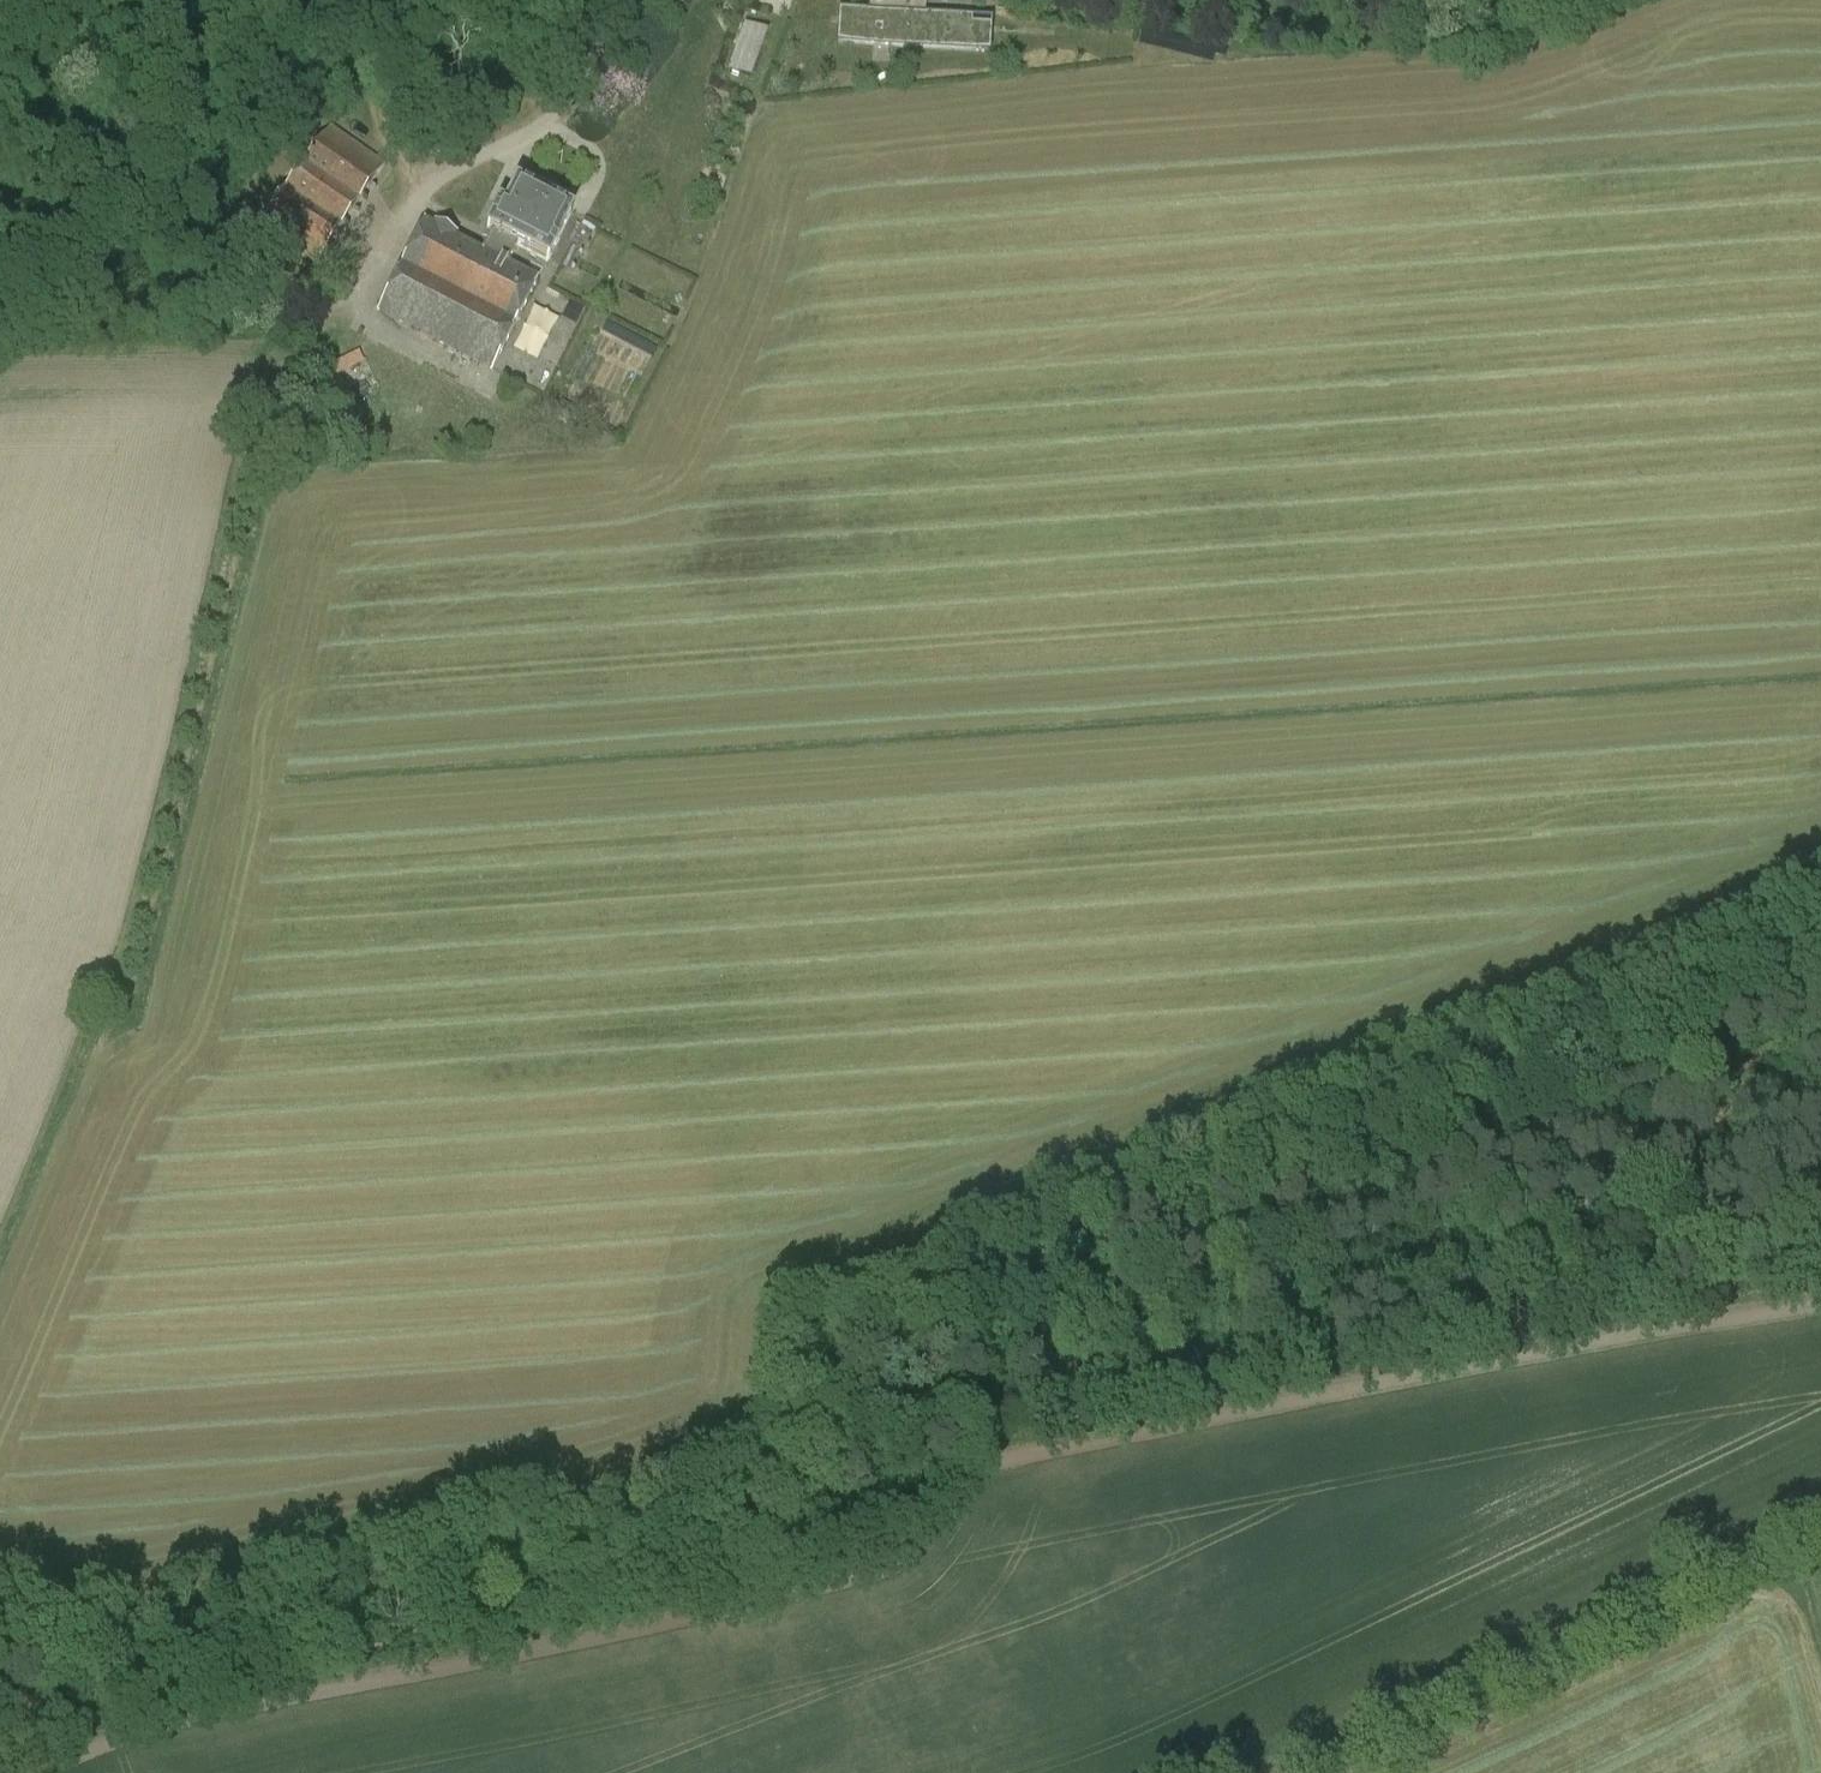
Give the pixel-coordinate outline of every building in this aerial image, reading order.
[(837,41),(873,40),(874,26),(894,27),(893,44),(971,47),(973,19),(946,18),(946,23),(939,23),(939,17),(925,16),(927,7),(928,6),(928,5),(929,5),(930,4),(931,4),(971,4),(972,0),(868,0),(868,1),(869,2),(869,4),(869,13),(839,12),(837,41)] [(768,32),(744,23),(727,69),(750,78),(768,32)] [(262,226),(316,263),(384,166),(331,130),(262,226)] [(559,239),(557,239),(571,211),(515,183),(504,206),(498,204),(485,231),(492,234),(483,252),(423,222),(377,312),(491,370),(537,280),(507,265),(516,247),(547,262),(559,239)]
